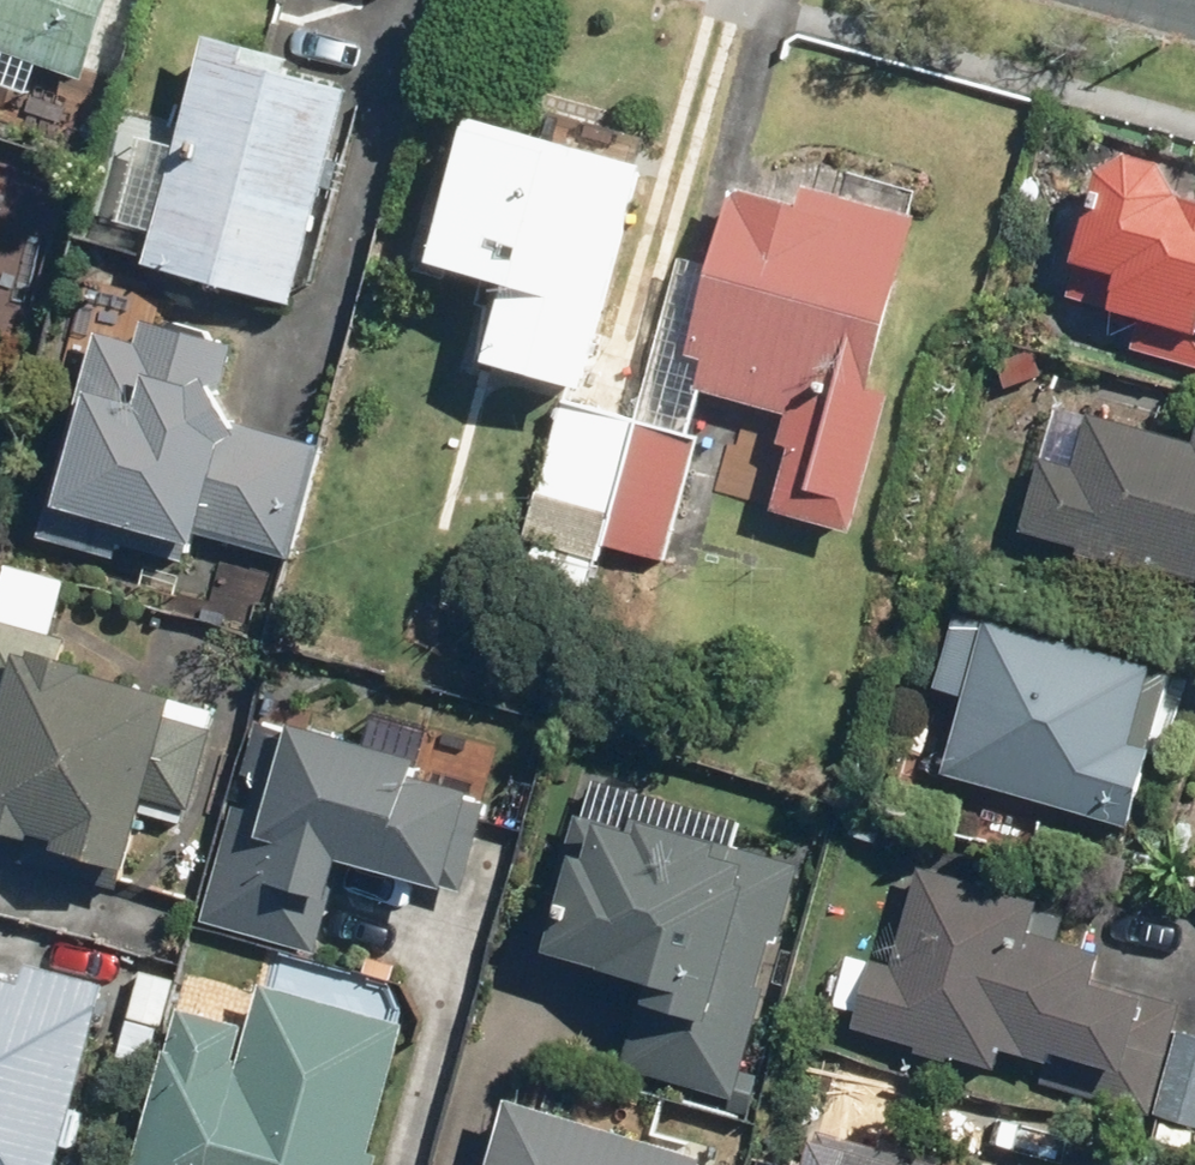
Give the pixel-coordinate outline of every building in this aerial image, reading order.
[(83,80),(111,0),(0,0),(0,51),(83,80)] [(292,56),(205,33),(143,266),(294,306),(351,87),(289,71),(292,56)] [(650,165),(474,116),(433,263),(504,283),(482,362),(587,391),(650,165)] [(1065,298),(1141,320),(1134,347),(1194,364),(1194,196),(1184,193),(1171,158),(1135,148),(1101,168),(1065,298)] [(802,206),(737,188),(716,266),(690,259),(610,545),(665,560),(699,436),(691,434),(703,390),(779,411),(770,440),(753,502),(858,531),(898,388),(875,381),(920,218),(808,187),(802,206)] [(104,329),(38,537),(114,561),(121,541),(189,562),(198,534),(291,562),(326,449),(239,421),(223,398),(239,347),(148,319),(141,340),(104,329)] [(640,419),(565,399),(526,543),(601,563),(640,419)] [(1056,403),(1024,534),(1073,545),(1070,558),(1155,579),(1158,567),(1194,576),(1194,437),(1056,403)] [(1184,636),(1194,639),(1194,593),(1184,636)] [(1185,672),(960,603),(933,690),(964,700),(943,769),(1136,829),(1185,672)] [(0,623),(0,834),(24,840),(19,860),(122,887),(128,868),(134,869),(180,693),(92,670),(95,661),(67,654),(70,642),(0,623)] [(237,806),(203,921),(317,955),(347,857),(447,887),(477,788),(420,771),(424,756),(289,716),(285,728),(262,721),(244,779),(260,783),(251,810),(237,806)] [(584,850),(580,861),(551,947),(649,980),(621,1062),(733,1099),(790,927),(745,912),(758,874),(718,861),(724,841),(643,814),(638,831),(595,817),(584,850)] [(1048,903),(921,867),(893,964),(873,959),(853,1030),(1153,1115),(1181,1017),(1151,1009),(1155,997),(1103,982),(1111,954),(1039,933),(1048,903)] [(105,985),(27,964),(22,982),(0,976),(0,1164),(56,1164),(105,985)] [(133,1164),(377,1164),(419,1018),(264,974),(250,1025),(179,1004),(133,1164)] [(817,1062),(787,1164),(964,1164),(906,1149),(922,1092),(817,1062)] [(506,1100),(488,1164),(708,1164),(711,1156),(506,1100)]
